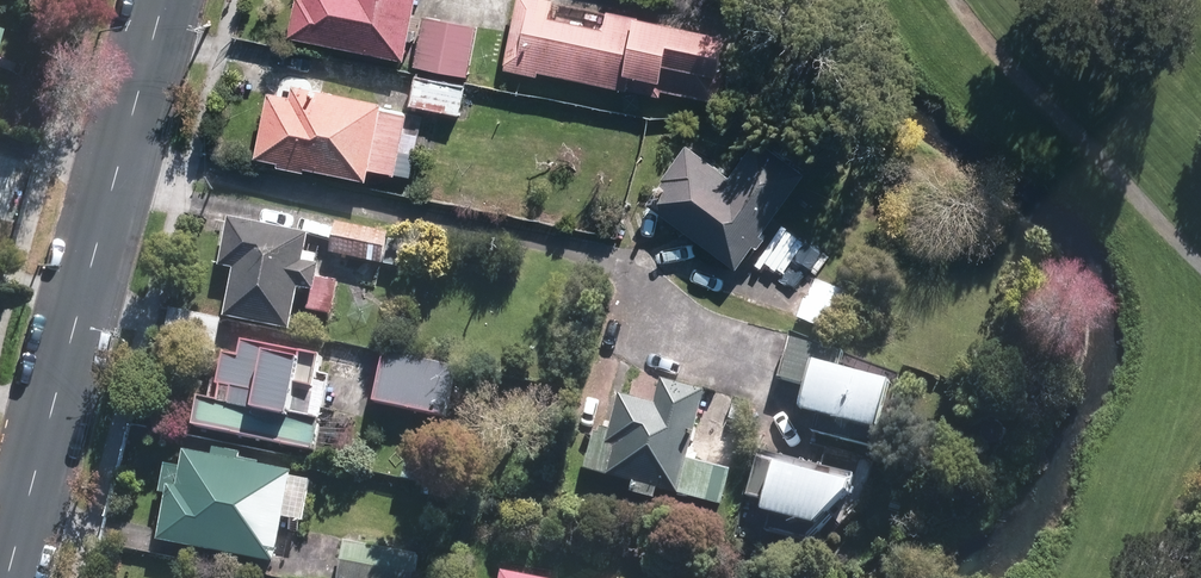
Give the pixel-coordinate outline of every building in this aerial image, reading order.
[(289,40),(405,63),(417,0),(296,0),(289,40)] [(547,0),(518,0),(504,71),(538,78),(539,75),(627,92),(627,90),(658,96),(659,92),(719,104),(729,54),(723,53),(726,37),(607,13),(603,31),(548,20),(552,1),(547,0)] [(477,29),(425,19),(415,68),(467,78),(477,29)] [(382,109),(383,105),(293,87),(291,99),(267,95),(254,159),(277,164),(276,169),(305,174),(305,171),(367,183),(370,171),(396,176),(409,114),(382,109)] [(686,147),(645,204),(737,271),(753,248),(756,250),(765,239),(762,237),(808,173),(759,137),(729,178),(686,147)] [(309,238),(230,222),(221,270),(234,272),(225,320),(290,333),(298,292),(316,296),(321,269),(315,267),(317,258),(306,256),(309,238)] [(389,235),(337,224),(330,256),(382,267),(389,235)] [(213,356),(220,322),(169,311),(162,346),(213,356)] [(891,387),(836,372),(843,348),(790,334),(777,381),(804,388),(797,415),(878,437),(891,387)] [(241,360),(225,356),(218,390),(222,391),(219,406),(200,403),(195,432),(314,456),(330,378),(318,375),(322,358),(244,342),(241,360)] [(454,371),(384,357),(374,406),(444,421),(454,371)] [(656,409),(620,399),(614,422),(606,420),(601,436),(595,434),(585,472),(632,485),(630,494),(655,501),(658,492),(722,509),(731,476),(685,464),(704,396),(662,385),(656,409)] [(191,456),(185,455),(182,472),(166,469),(160,497),(168,499),(159,544),(275,567),(284,521),(302,525),(311,483),(292,480),(293,476),(261,470),(261,467),(242,463),(243,457),(203,449),(202,455),(192,453),(191,456)] [(854,478),(759,453),(746,501),(761,505),(758,516),(815,531),(824,522),(847,499),(854,478)] [(345,544),(338,577),(415,577),(419,559),(345,544)]
